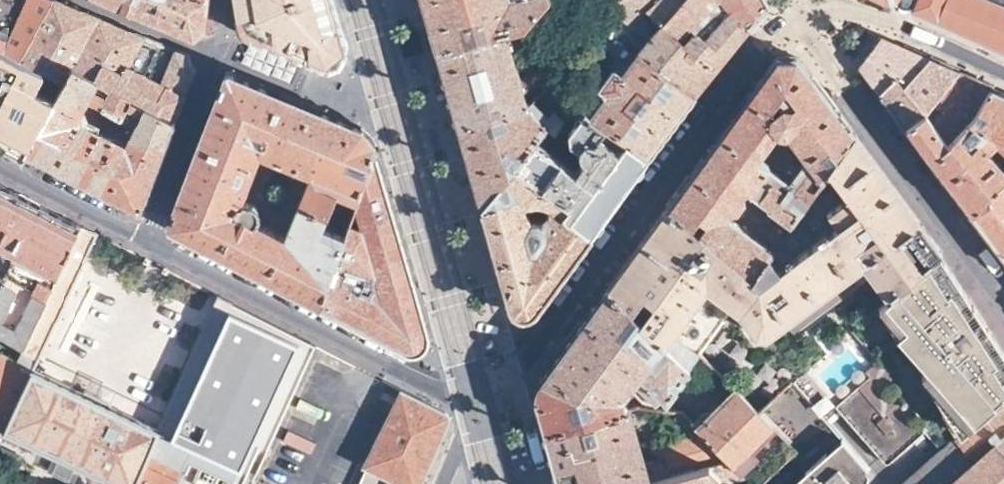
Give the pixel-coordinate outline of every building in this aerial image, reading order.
[(27,60),(52,0),(0,0),(0,47),(27,60)] [(67,80),(73,68),(175,120),(183,101),(196,70),(187,53),(117,24),(59,0),(52,0),(27,60),(67,80)] [(207,0),(109,0),(138,12),(193,35),(205,26),(207,0)] [(237,13),(238,21),(239,26),(241,29),(243,32),(246,34),(248,36),(254,38),(284,51),(305,61),(312,64),(316,65),(320,65),(323,65),(327,64),(331,63),(336,60),(339,56),(340,53),(342,50),(343,47),(344,43),(344,37),(342,31),(334,0),(235,0),(237,13)] [(436,49),(505,30),(522,26),(543,0),(422,0),(436,49)] [(639,48),(681,0),(644,0),(650,9),(624,26),(639,48)] [(639,48),(696,94),(723,60),(750,27),(709,0),(681,0),(639,48)] [(750,27),(769,4),(767,0),(709,0),(750,27)] [(1003,51),(1003,6),(991,0),(915,0),(912,8),(971,35),(1003,51)] [(696,94),(639,48),(624,26),(614,10),(588,46),(613,68),(598,88),(605,94),(589,115),(648,157),(666,133),(696,94)] [(447,85),(457,124),(526,104),(525,99),(558,72),(544,56),(520,82),(505,30),(436,49),(447,85)] [(859,65),(879,91),(895,75),(902,82),(930,57),(906,46),(882,36),(859,65)] [(28,155),(67,80),(27,60),(0,47),(0,140),(3,142),(28,155)] [(829,99),(797,55),(777,55),(721,132),(665,208),(753,274),(773,247),(728,215),(732,208),(738,208),(744,199),(742,195),(749,187),(771,204),(769,206),(791,222),(854,132),(829,99)] [(895,75),(879,91),(891,107),(906,126),(926,110),(961,72),(944,64),(930,57),(902,82),(895,75)] [(73,68),(67,80),(28,155),(52,167),(116,200),(133,209),(137,209),(139,207),(148,186),(175,120),(73,68)] [(166,221),(168,225),(193,238),(247,266),(274,280),(317,302),(374,142),(372,136),(370,134),(369,131),(365,127),(327,111),(227,70),(220,87),(188,165),(166,221)] [(961,72),(926,110),(949,138),(975,118),(994,89),(996,86),(976,78),(961,72)] [(556,79),(526,104),(547,124),(558,133),(579,105),(556,79)] [(906,126),(938,167),(940,170),(971,212),(989,199),(985,193),(1002,180),(985,157),(996,150),(1003,160),(1003,94),(994,89),(975,118),(949,138),(926,110),(906,126)] [(526,104),(457,124),(468,163),(480,202),(506,172),(533,140),(547,124),(526,104)] [(648,157),(589,115),(586,112),(571,132),(573,138),(583,145),(582,148),(581,151),(581,155),(582,157),(586,160),(578,173),(533,140),(506,172),(590,235),(616,201),(648,157)] [(753,274),(665,208),(646,235),(642,241),(608,285),(687,365),(730,303),(734,308),(736,308),(739,310),(757,334),(766,335),(784,319),(855,257),(864,268),(889,296),(941,252),(942,250),(936,241),(901,194),(895,186),(854,132),(791,222),(773,247),(753,274)] [(384,172),(374,142),(317,302),(347,317),(375,331),(402,345),(408,349),(413,350),(417,349),(421,348),(424,346),(427,343),(428,340),(430,337),(430,333),(429,327),(426,319),(421,297),(398,221),(388,185),(384,172)] [(590,235),(506,172),(480,202),(496,258),(499,269),(503,284),(506,292),(507,296),(508,301),(511,304),(516,307),(519,309),(524,309),(527,309),(532,308),(536,306),(540,303),(543,299),(550,289),(562,271),(590,235)] [(971,212),(998,247),(1003,255),(1003,178),(1002,180),(985,193),(989,199),(971,212)] [(58,271),(82,225),(76,221),(66,216),(38,202),(0,183),(0,241),(16,249),(58,271)] [(214,390),(280,423),(282,419),(255,405),(266,383),(293,397),(319,345),(298,334),(220,294),(152,425),(108,404),(83,392),(28,366),(98,232),(82,225),(58,271),(21,342),(0,331),(0,425),(2,421),(6,423),(59,449),(124,482),(123,483),(166,483),(214,390)] [(58,271),(16,249),(3,273),(5,275),(3,280),(0,288),(0,331),(21,342),(58,271)] [(941,252),(889,296),(790,382),(868,467),(878,478),(938,426),(1003,368),(1003,352),(972,302),(941,252)] [(855,257),(784,319),(794,330),(864,268),(855,257)] [(596,302),(585,318),(641,374),(661,394),(663,395),(665,394),(687,365),(608,285),(596,302)] [(540,413),(544,430),(626,406),(624,397),(641,374),(585,318),(570,338),(563,349),(546,370),(539,380),(536,386),(535,392),(535,399),(540,413)] [(952,441),(1003,395),(1003,368),(938,426),(952,441)] [(116,386),(92,374),(83,392),(108,404),(116,386)] [(790,382),(758,411),(771,424),(794,448),(770,475),(778,483),(847,483),(851,481),(854,482),(856,483),(860,483),(862,482),(864,480),(866,478),(867,475),(867,472),(868,467),(790,382)] [(293,397),(266,383),(255,405),(282,419),(293,397)] [(747,449),(771,424),(758,411),(732,384),(694,423),(698,427),(730,459),(739,470),(740,471),(753,455),(747,449)] [(366,465),(369,466),(407,483),(420,483),(432,456),(439,439),(449,416),(449,414),(448,411),(446,409),(403,387),(366,465)] [(214,390),(166,483),(182,483),(184,480),(201,447),(254,474),(280,423),(214,390)] [(952,441),(903,483),(1003,483),(1003,395),(952,441)] [(544,430),(556,473),(559,483),(642,483),(649,482),(647,471),(629,405),(626,406),(544,430)] [(674,463),(679,473),(730,459),(698,427),(655,452),(656,456),(662,468),(674,463)] [(747,478),(740,471),(739,470),(730,459),(679,473),(649,482),(642,483),(729,483),(747,478)] [(662,468),(647,471),(649,482),(679,473),(674,463),(662,468)] [(369,466),(360,483),(407,483),(369,466)]
